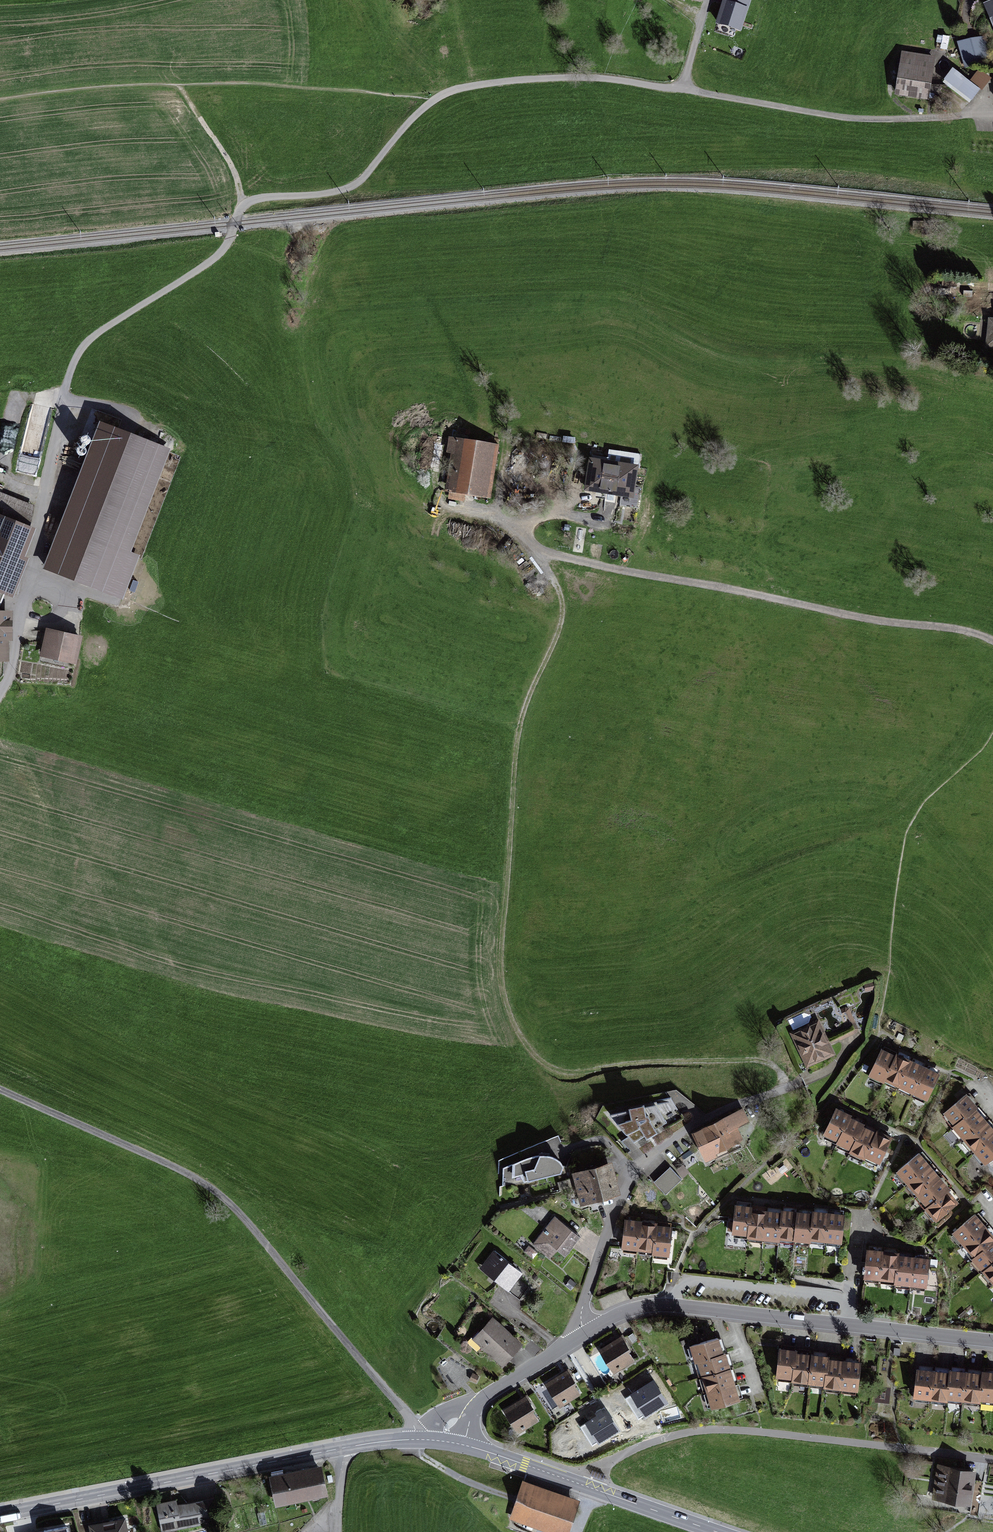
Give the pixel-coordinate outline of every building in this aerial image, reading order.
[(713,6),(735,14),(740,0),(715,0),(713,6)] [(984,38),(957,46),(965,72),(992,64),(984,38)] [(935,60),(902,55),(896,100),(929,105),(935,60)] [(171,448),(98,420),(41,569),(123,600),(139,556),(131,553),(171,448)] [(490,497),(498,444),(453,438),(446,491),(490,497)] [(639,463),(589,455),(583,489),(634,497),(639,463)] [(13,595),(39,527),(30,524),(38,505),(1,491),(0,494),(0,590),(13,595)] [(0,610),(0,632),(14,632),(14,610),(0,610)] [(84,635),(49,628),(43,655),(78,662),(84,635)] [(0,635),(0,659),(11,659),(10,635),(0,635)] [(819,1019),(790,1033),(807,1068),(836,1054),(819,1019)] [(882,1081),(884,1079),(896,1053),(882,1046),(869,1075),(882,1081)] [(884,1079),(898,1085),(912,1057),(897,1050),(896,1053),(884,1079)] [(898,1085),(912,1092),(926,1064),(912,1057),(898,1085)] [(912,1092),(927,1099),(940,1071),(926,1064),(912,1092)] [(944,1111),(955,1125),(978,1106),(980,1104),(968,1091),(944,1111)] [(633,1108),(624,1110),(627,1134),(655,1130),(649,1092),(631,1094),(633,1108)] [(825,1134),(839,1142),(854,1114),(840,1106),(825,1134)] [(953,1126),(964,1139),(988,1118),(978,1106),(955,1125),(953,1126)] [(716,1119),(728,1146),(743,1139),(737,1126),(749,1120),(742,1107),(716,1119)] [(839,1142),(854,1150),(869,1121),(854,1114),(839,1142)] [(974,1151),(992,1135),(992,1124),(988,1118),(964,1139),(974,1151)] [(693,1129),(705,1156),(728,1146),(716,1119),(693,1129)] [(854,1150),(869,1157),(884,1129),(869,1121),(854,1150)] [(869,1157),(883,1165),(899,1137),(884,1129),(869,1157)] [(984,1163),(992,1156),(992,1135),(974,1151),(984,1163)] [(898,1172),(908,1184),(933,1164),(924,1152),(898,1172)] [(504,1168),(503,1188),(559,1173),(563,1165),(561,1158),(550,1153),(538,1153),(504,1168)] [(573,1172),(578,1189),(615,1178),(610,1161),(573,1172)] [(654,1180),(667,1193),(684,1176),(671,1163),(654,1180)] [(908,1184),(918,1196),(943,1176),(933,1164),(908,1184)] [(918,1196),(927,1209),(953,1188),(943,1176),(918,1196)] [(578,1189),(583,1205),(620,1194),(615,1178),(578,1189)] [(927,1209),(937,1221),(963,1201),(953,1188),(927,1209)] [(731,1236),(747,1237),(750,1204),(733,1203),(731,1236)] [(747,1237),(764,1238),(766,1205),(750,1204),(747,1237)] [(764,1238),(780,1239),(783,1207),(766,1205),(764,1238)] [(780,1239),(796,1241),(799,1208),(783,1207),(780,1239)] [(796,1241),(813,1242),(815,1209),(799,1208),(796,1241)] [(813,1242),(829,1243),(832,1211),(815,1209),(813,1242)] [(829,1243),(845,1245),(848,1212),(832,1211),(829,1243)] [(977,1211),(952,1232),(963,1245),(987,1224),(977,1211)] [(556,1214),(531,1244),(550,1260),(559,1249),(567,1255),(583,1236),(556,1214)] [(640,1251),(644,1220),(629,1218),(624,1248),(640,1251)] [(656,1253),(660,1222),(644,1220),(640,1251),(656,1253)] [(672,1255),(676,1224),(660,1222),(656,1253),(672,1255)] [(963,1245),(974,1257),(992,1241),(992,1230),(987,1224),(963,1245)] [(974,1257),(972,1258),(982,1270),(992,1261),(992,1241),(974,1257)] [(868,1278),(884,1280),(887,1250),(872,1248),(868,1278)] [(497,1249),(481,1269),(510,1293),(526,1273),(497,1249)] [(884,1280),(899,1282),(903,1252),(887,1250),(884,1280)] [(899,1282),(915,1284),(918,1253),(903,1252),(899,1282)] [(915,1284),(930,1286),(934,1255),(918,1253),(915,1284)] [(982,1270),(992,1283),(992,1261),(982,1270)] [(496,1317),(476,1339),(506,1366),(526,1344),(496,1317)] [(413,1338),(416,1332),(404,1326),(401,1333),(413,1338)] [(724,1333),(691,1342),(696,1359),(728,1350),(724,1333)] [(391,1349),(402,1342),(398,1335),(387,1342),(391,1349)] [(626,1335),(593,1357),(608,1380),(642,1359),(626,1335)] [(795,1380),(799,1350),(782,1348),(778,1378),(795,1380)] [(728,1350),(696,1359),(700,1375),(733,1366),(728,1350)] [(812,1382),(816,1352),(799,1350),(795,1380),(812,1382)] [(828,1384),(832,1354),(816,1352),(812,1382),(828,1384)] [(845,1387),(849,1357),(832,1354),(828,1384),(845,1387)] [(862,1389),(866,1359),(849,1357),(845,1387),(862,1389)] [(733,1366),(700,1375),(705,1392),(738,1383),(733,1366)] [(933,1399),(935,1367),(918,1366),(916,1398),(933,1399)] [(950,1400),(952,1368),(935,1367),(933,1399),(950,1400)] [(570,1368),(546,1382),(560,1406),(584,1392),(570,1368)] [(967,1401),(969,1369),(952,1368),(950,1400),(967,1401)] [(985,1402),(986,1370),(969,1369),(967,1401),(985,1402)] [(986,1370),(985,1402),(992,1402),(992,1370),(986,1370)] [(473,1374),(470,1382),(477,1385),(480,1377),(473,1374)] [(657,1377),(630,1392),(644,1417),(671,1401),(657,1377)] [(738,1383),(705,1392),(710,1409),(743,1400),(738,1383)] [(529,1395),(503,1410),(517,1433),(543,1417),(529,1395)] [(612,1406),(584,1422),(598,1445),(625,1429),(612,1406)] [(976,1468),(942,1462),(936,1495),(971,1501),(976,1468)] [(325,1465),(271,1476),(277,1506),(331,1495),(325,1465)] [(525,1481),(512,1520),(551,1531),(571,1531),(582,1499),(525,1481)] [(156,1503),(162,1531),(169,1531),(220,1522),(215,1496),(177,1504),(176,1499),(156,1503)] [(90,1524),(92,1531),(128,1531),(125,1517),(90,1524)] [(15,1531),(68,1531),(66,1523),(15,1531)]
